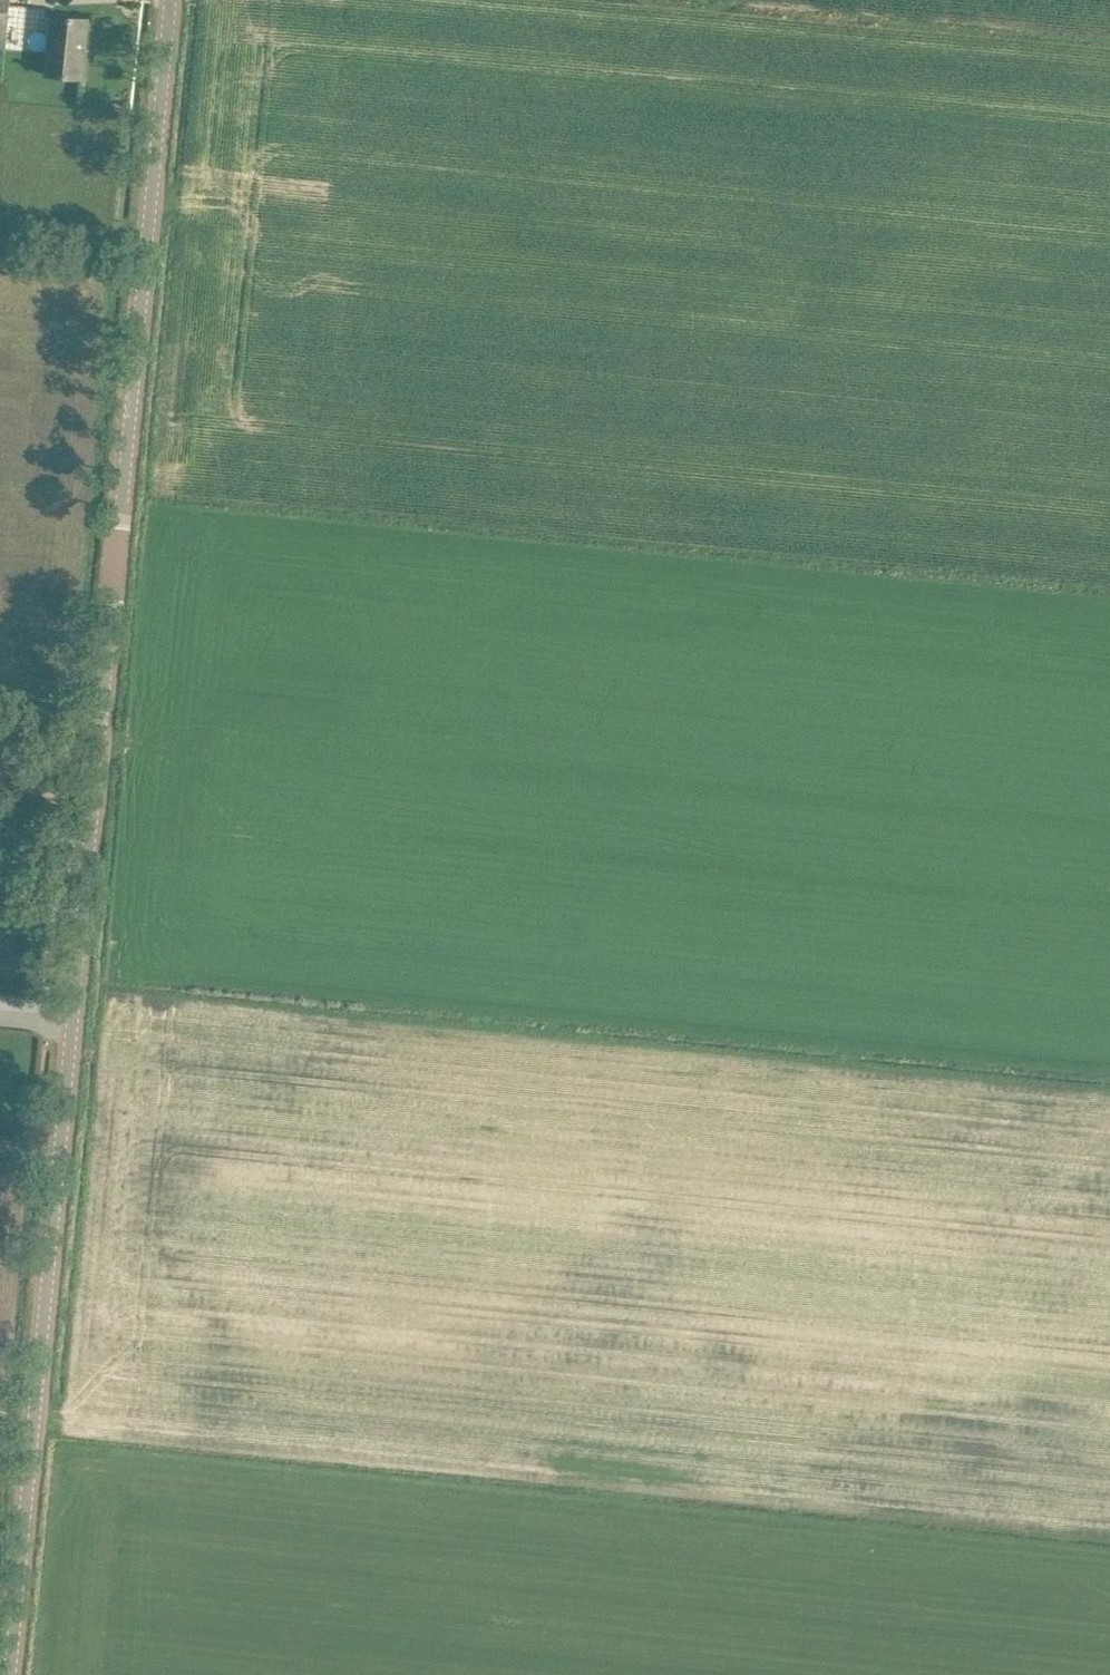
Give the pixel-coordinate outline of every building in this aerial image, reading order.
[(5,49),(9,0),(0,0),(0,48),(5,49)] [(25,45),(46,49),(54,7),(33,3),(25,45)] [(47,74),(82,77),(88,18),(52,15),(47,74)] [(40,800),(38,816),(52,817),(53,801),(40,800)]
